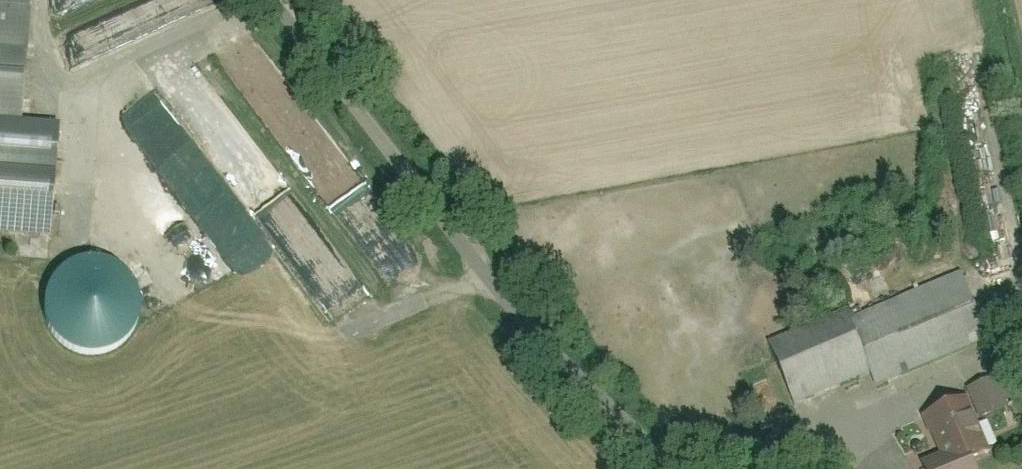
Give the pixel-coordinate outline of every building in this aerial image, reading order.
[(31,125),(38,0),(0,0),(0,123),(31,125)] [(0,169),(0,235),(60,238),(64,173),(0,169)] [(880,398),(996,351),(969,283),(903,310),(891,280),(907,274),(894,243),(863,255),(868,267),(834,281),(850,322),(777,352),(802,414),(875,384),(880,398)] [(58,340),(73,350),(90,354),(107,352),(122,343),(133,330),(139,314),(138,296),(131,280),(119,268),(103,261),(85,260),(69,266),(56,277),(47,292),(45,309),(49,326),(58,340)] [(927,423),(945,465),(936,468),(979,468),(1005,457),(992,428),(1012,419),(1000,392),(927,423)]
